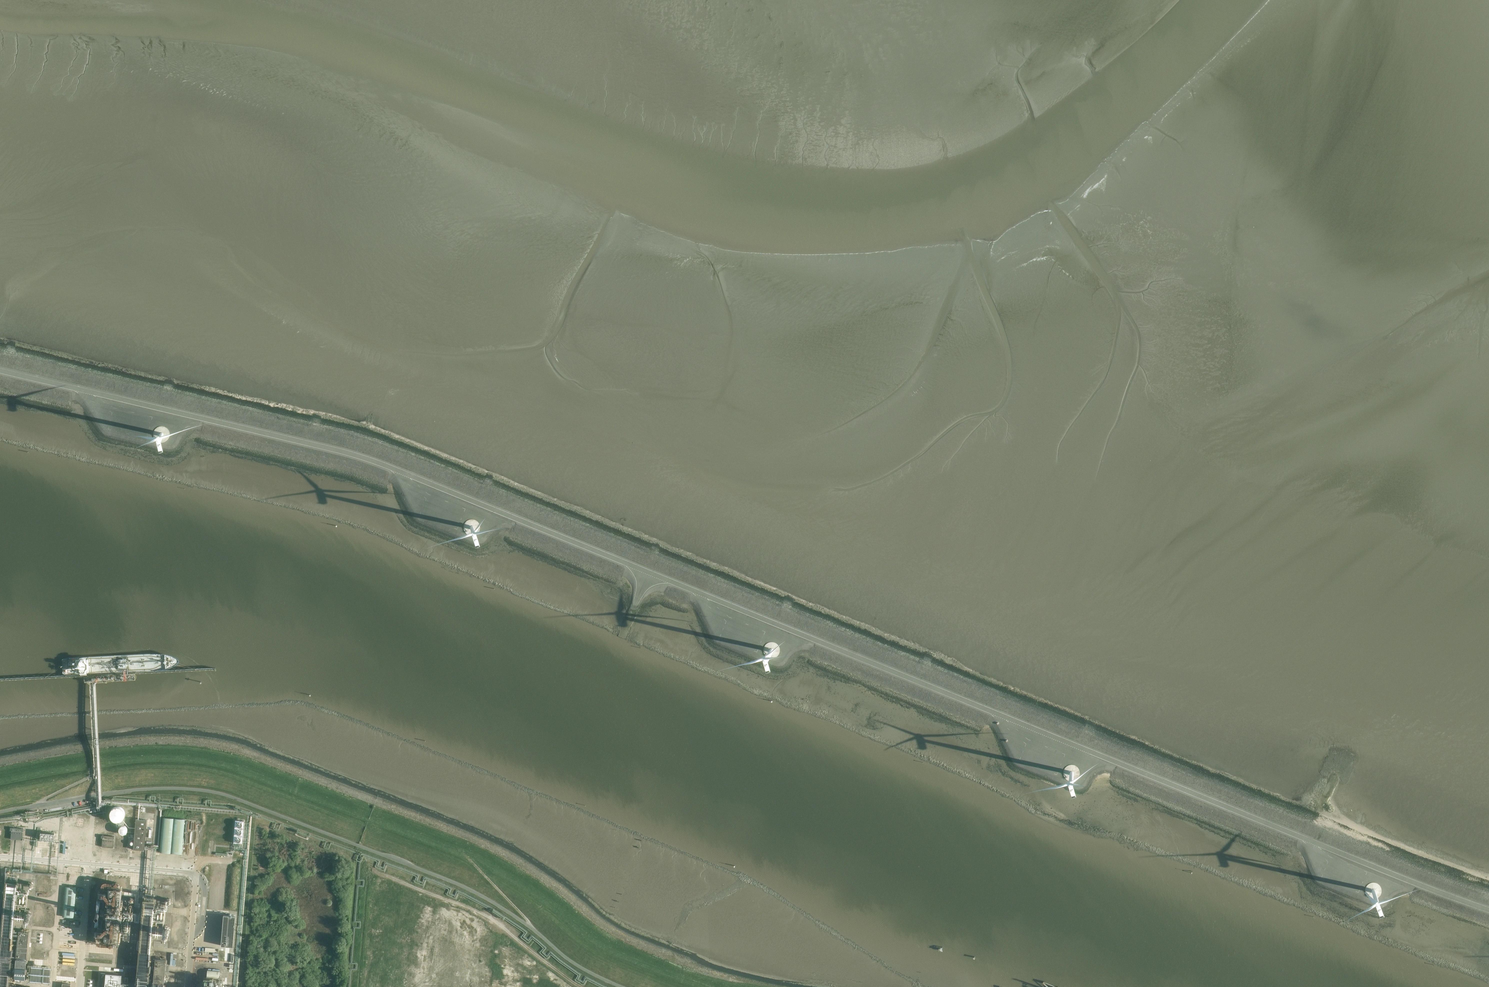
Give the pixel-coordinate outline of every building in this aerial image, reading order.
[(125,811),(115,811),(115,821),(125,821),(125,811)] [(174,818),(163,818),(160,852),(171,853),(174,818)] [(185,819),(175,818),(172,853),(182,854),(185,819)] [(134,849),(145,850),(147,820),(136,819),(134,849)] [(245,832),(245,820),(237,820),(237,834),(239,834),(239,832),(245,832)] [(12,840),(23,841),(24,830),(13,829),(12,840)] [(57,843),(58,834),(41,832),(41,830),(34,829),(33,841),(38,842),(57,843)] [(102,847),(113,848),(114,836),(102,835),(102,838),(103,838),(102,847)] [(67,877),(79,878),(80,869),(68,869),(67,877)] [(7,871),(0,955),(0,986),(10,986),(19,872),(7,871)] [(124,886),(113,885),(108,938),(119,940),(124,886)] [(76,888),(65,887),(63,917),(74,917),(76,888)] [(17,904),(27,905),(28,891),(18,890),(17,904)] [(136,897),(128,896),(128,904),(136,905),(136,897)] [(127,900),(123,900),(120,931),(131,932),(132,920),(141,921),(142,912),(126,911),(127,900)] [(156,901),(144,900),(136,986),(149,986),(156,901)] [(164,908),(157,908),(156,920),(163,920),(164,908)] [(235,916),(224,915),(221,945),(233,946),(235,916)] [(31,933),(20,932),(16,977),(26,978),(29,944),(30,944),(31,933)] [(156,959),(154,986),(164,986),(166,959),(156,959)] [(203,986),(223,986),(224,979),(220,979),(220,980),(219,980),(220,971),(208,970),(207,972),(207,971),(206,977),(207,977),(207,978),(204,977),(203,986)] [(101,974),(100,986),(121,986),(122,976),(101,974)]
